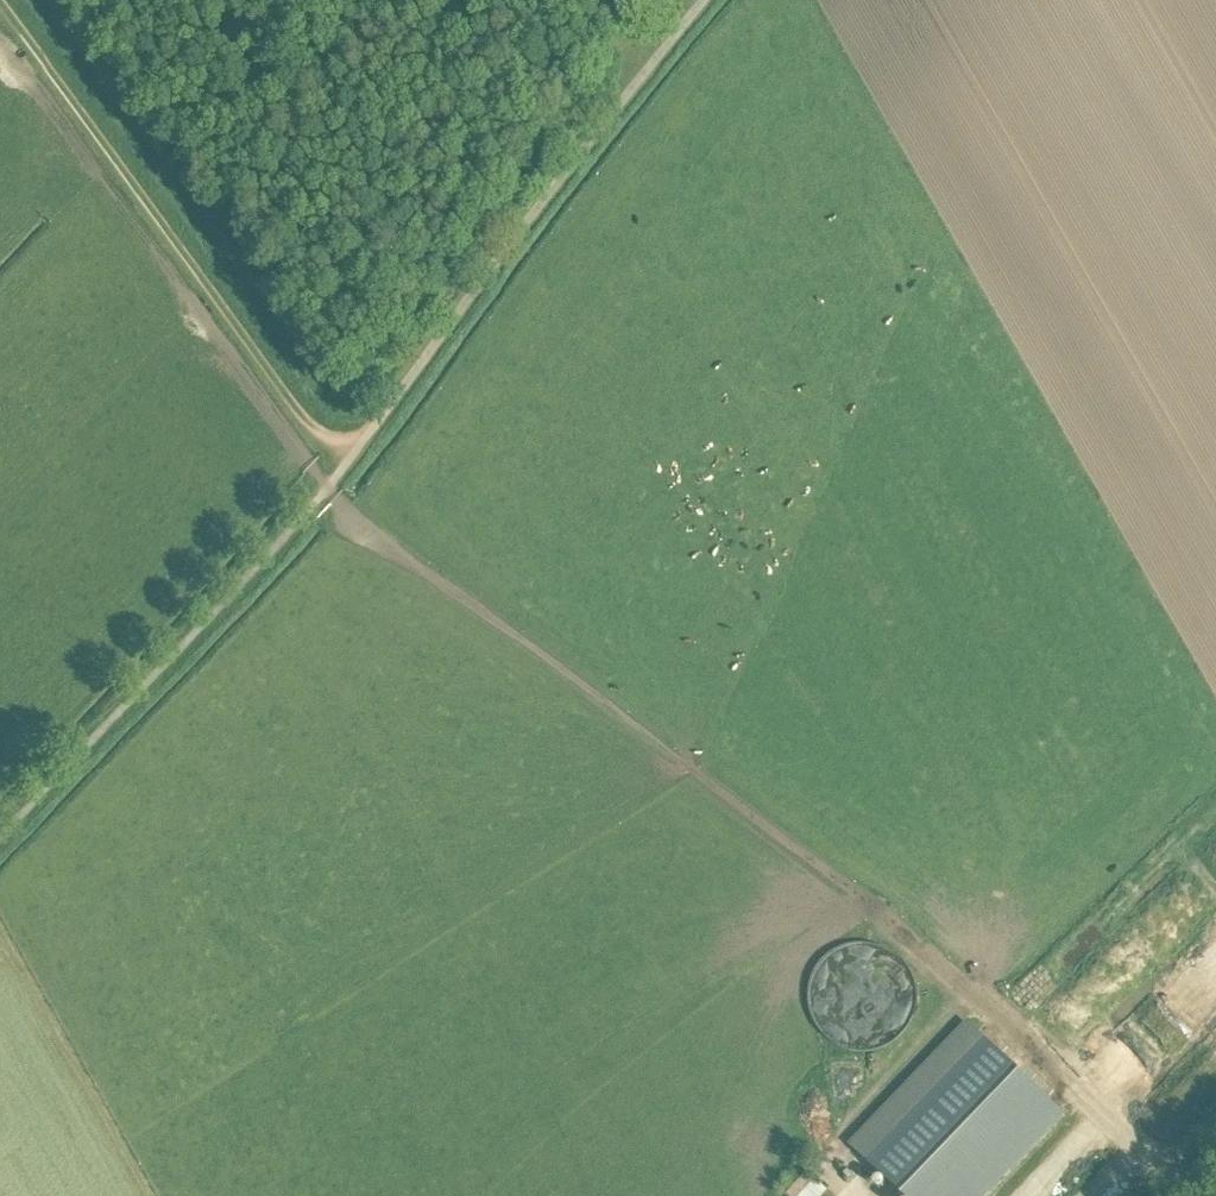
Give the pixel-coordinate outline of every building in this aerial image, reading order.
[(808,988),(808,998),(808,1008),(811,1018),(816,1027),(822,1035),(829,1042),(838,1047),(847,1051),(857,1053),(867,1053),(877,1051),(887,1047),(895,1042),(903,1035),(909,1027),(913,1018),(916,1008),(917,998),(916,988),(913,979),(909,970),(903,961),(895,955),(887,949),(877,946),(867,944),(857,944),(847,946),(838,949),(829,955),(822,962),(816,970),(811,979),(808,988)] [(849,1144),(869,1163),(984,1043),(964,1024),(849,1144)] [(1059,1115),(984,1043),(869,1163),(903,1195),(982,1195),(1059,1115)] [(785,1195),(821,1195),(827,1190),(807,1172),(785,1195)]
